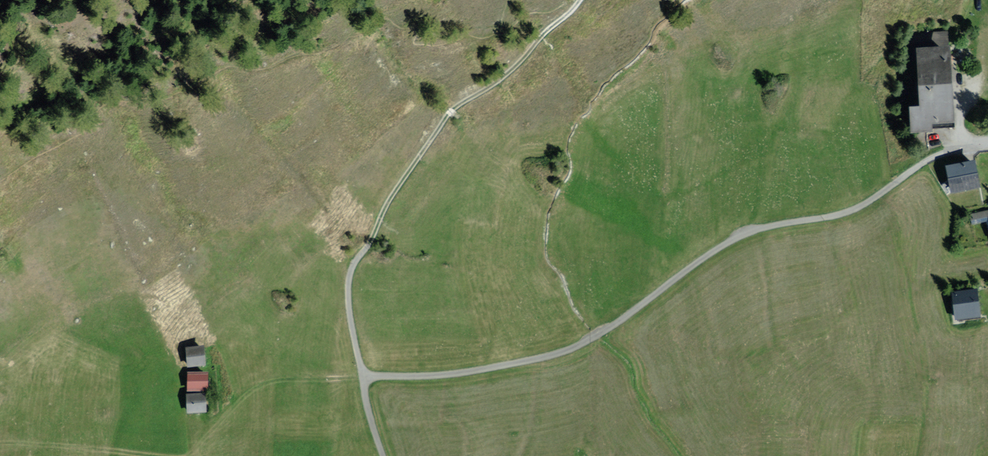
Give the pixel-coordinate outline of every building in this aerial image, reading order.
[(917,128),(952,128),(951,41),(917,41),(917,128)] [(976,162),(948,168),(953,191),(981,185),(976,162)] [(977,292),(954,295),(957,317),(980,314),(977,292)] [(203,347),(188,348),(188,362),(204,361),(203,347)] [(204,372),(188,372),(187,387),(204,386),(204,372)] [(204,392),(187,392),(187,409),(204,409),(204,392)]
